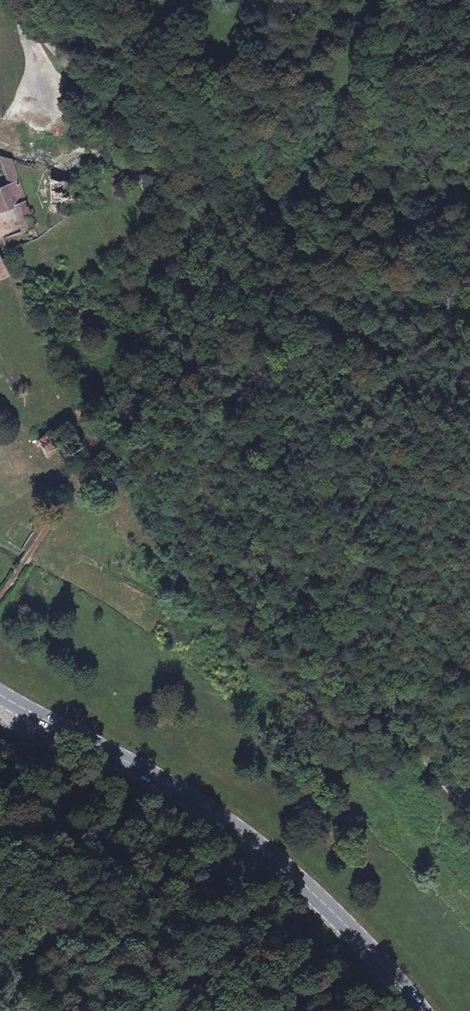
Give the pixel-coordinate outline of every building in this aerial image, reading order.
[(10,188),(0,192),(0,212),(2,216),(13,212),(21,235),(36,230),(34,223),(38,222),(35,214),(29,216),(26,205),(28,204),(12,160),(0,157),(0,164),(10,188)] [(48,200),(94,200),(94,178),(49,180),(48,200)] [(0,257),(0,282),(12,277),(3,256),(0,257)] [(92,452),(74,419),(43,440),(51,453),(65,443),(79,465),(92,452)] [(155,501),(149,491),(138,498),(146,513),(152,510),(149,504),(155,501)]
